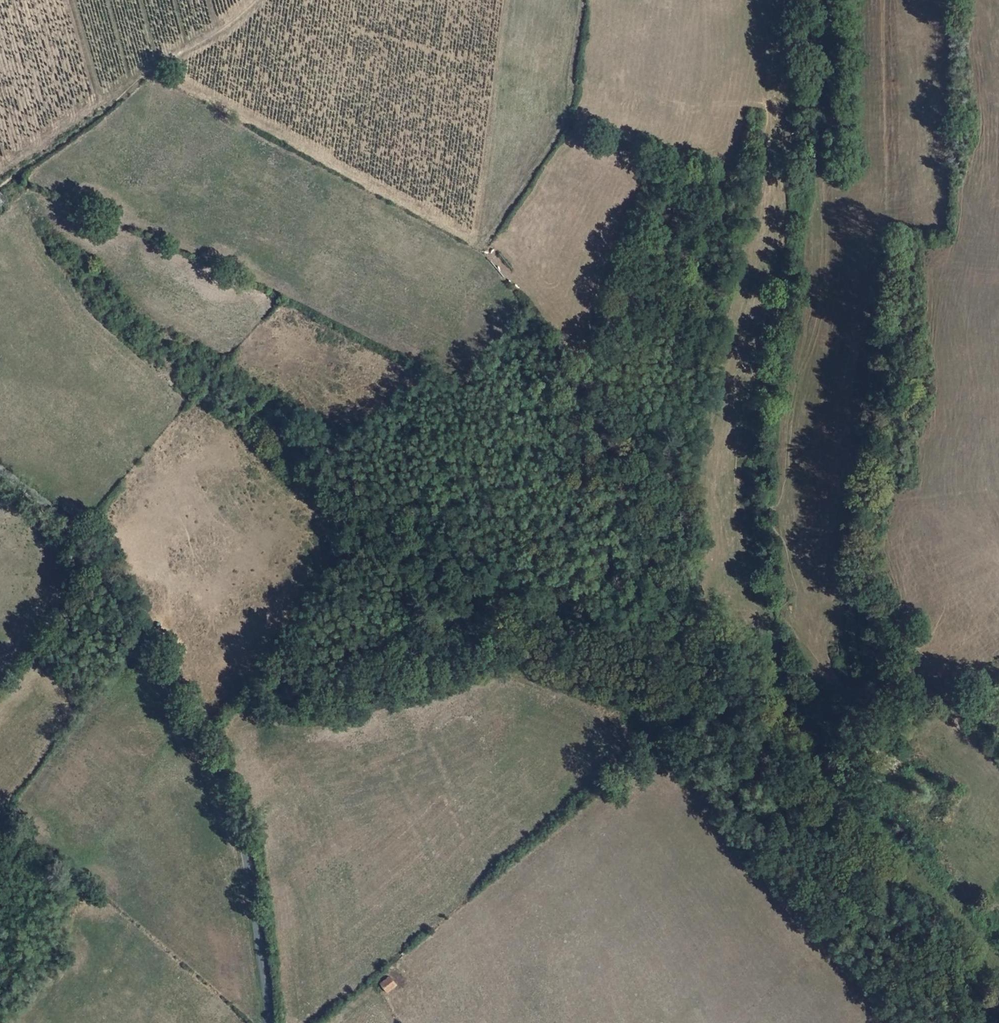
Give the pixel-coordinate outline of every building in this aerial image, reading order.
[(390,977),(380,985),(386,992),(396,984),(390,977)]
